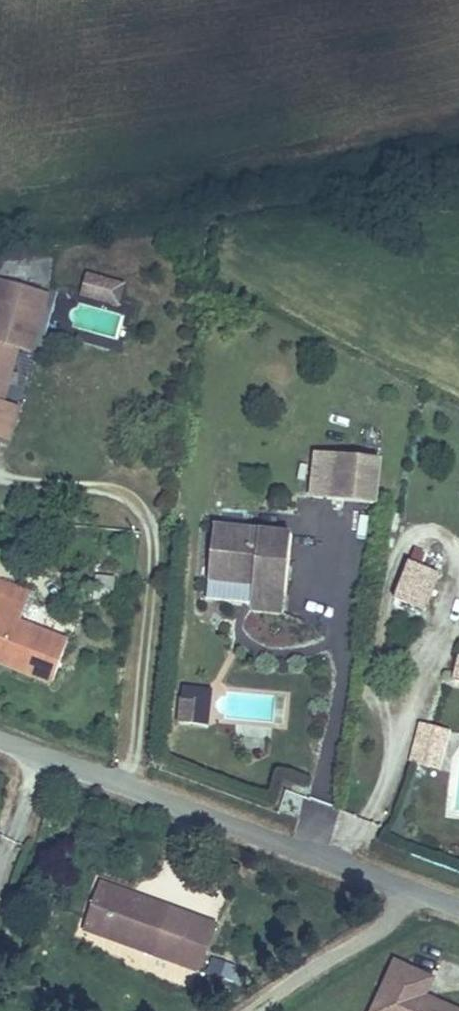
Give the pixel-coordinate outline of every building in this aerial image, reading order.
[(83,297),(122,299),(123,278),(85,276),(83,297)] [(37,353),(48,298),(0,288),(0,383),(11,386),(21,350),(37,353)] [(112,336),(117,313),(80,305),(75,328),(112,336)] [(0,383),(0,406),(7,407),(11,386),(0,383)] [(19,443),(23,425),(18,424),(20,410),(7,407),(0,406),(0,439),(19,443)] [(393,507),(398,463),(358,458),(353,503),(393,507)] [(303,595),(313,538),(237,524),(227,581),(273,589),(303,595)] [(441,612),(455,575),(427,564),(412,601),(441,612)] [(300,617),(303,595),(273,589),(269,611),(300,617)] [(4,601),(0,615),(0,621),(6,623),(0,642),(0,656),(26,666),(23,675),(66,690),(82,648),(34,633),(41,612),(4,601)] [(211,725),(214,701),(199,699),(196,724),(211,725)] [(445,769),(455,729),(439,725),(429,765),(445,769)] [(458,764),(458,730),(455,729),(445,769),(457,771),(458,764)] [(87,923),(185,962),(202,915),(105,878),(87,923)] [(185,962),(208,971),(225,924),(202,915),(185,962)] [(216,957),(208,974),(243,989),(250,971),(216,957)] [(427,997),(436,975),(390,958),(370,1010),(458,1010),(458,1009),(427,997)]
